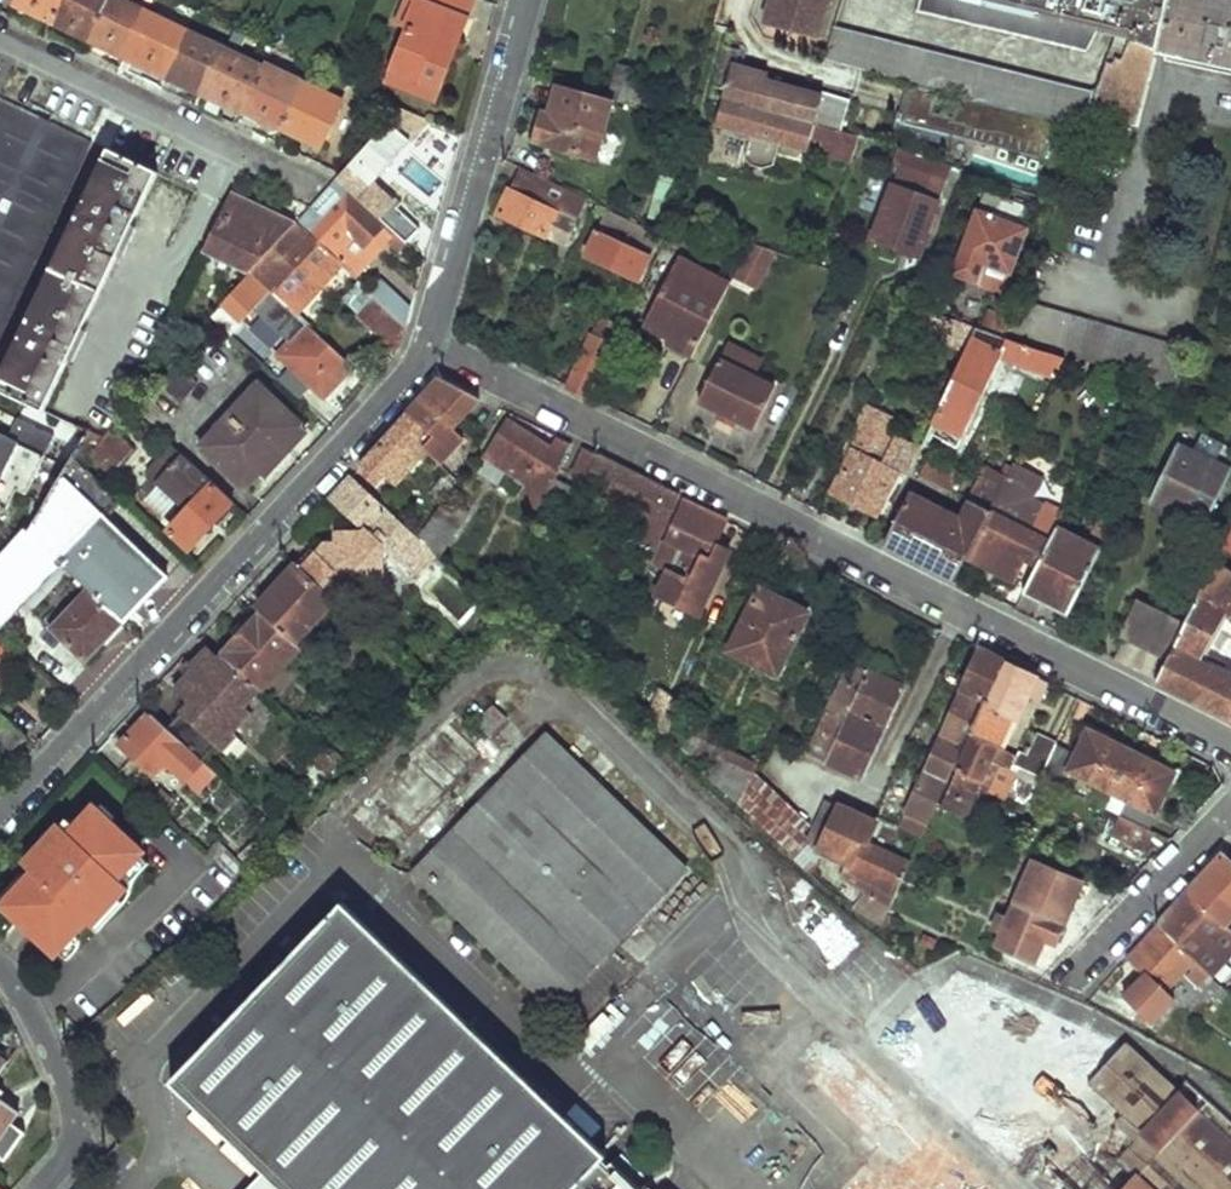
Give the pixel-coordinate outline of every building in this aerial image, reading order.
[(15,1),(14,5),(52,23),(63,0),(15,0),(15,1)] [(52,23),(89,41),(108,0),(63,0),(52,23)] [(89,41),(128,60),(149,16),(114,0),(108,0),(89,41)] [(418,3),(408,26),(411,27),(392,72),(438,91),(476,0),(411,0),(418,3)] [(411,0),(402,24),(408,26),(418,3),(411,0)] [(764,25),(818,40),(830,0),(771,0),(764,25)] [(917,10),(1089,50),(1103,23),(1120,27),(1118,33),(1130,38),(1155,50),(1158,51),(1170,0),(920,0),(917,10)] [(1158,51),(1176,55),(1189,0),(1170,0),(1158,51)] [(1176,55),(1230,68),(1230,0),(1189,0),(1176,55)] [(149,16),(128,60),(166,78),(187,35),(149,16)] [(825,57),(1084,127),(1090,110),(1096,93),(836,24),(825,57)] [(1118,33),(1108,60),(1114,61),(1116,54),(1124,56),(1130,38),(1118,33)] [(187,35),(166,78),(204,96),(225,52),(187,35)] [(1090,110),(1135,122),(1155,50),(1130,38),(1124,56),(1116,54),(1114,61),(1108,60),(1096,93),(1090,110)] [(733,45),(720,86),(727,88),(725,95),(816,124),(830,129),(840,132),(849,103),(742,73),(747,55),(750,46),(741,43),(740,47),(733,45)] [(225,52),(204,96),(242,114),(245,111),(263,71),(225,52)] [(311,66),(302,85),(338,102),(347,83),(336,78),(311,66)] [(263,71),(245,111),(282,128),(302,85),(265,67),(263,71)] [(438,91),(392,72),(387,86),(433,105),(438,91)] [(635,80),(615,75),(609,98),(613,99),(629,104),(635,80)] [(952,134),(1045,161),(1059,123),(960,96),(954,117),(933,111),(939,91),(911,83),(904,113),(899,111),(893,128),(948,146),(952,134)] [(302,85),(282,128),(321,147),(342,104),(338,102),(302,85)] [(545,115),(538,141),(597,156),(613,99),(609,98),(561,85),(552,117),(545,115)] [(816,124),(725,95),(716,123),(752,133),(745,156),(752,165),(764,168),(774,165),(781,142),(809,150),(811,140),(816,124)] [(89,141),(0,98),(0,337),(89,141)] [(399,108),(341,175),(336,180),(408,243),(420,228),(391,204),(394,200),(372,182),(428,120),(399,108)] [(830,129),(816,124),(811,140),(825,144),(830,129)] [(840,132),(830,129),(825,144),(824,147),(827,155),(853,163),(861,139),(840,132)] [(106,149),(52,267),(101,289),(155,172),(106,149)] [(522,166),(499,213),(567,246),(589,198),(522,166)] [(296,222),(294,224),(342,267),(353,277),(386,241),(398,252),(408,243),(336,180),(314,203),(296,222)] [(893,187),(873,241),(918,257),(939,203),(893,187)] [(231,192),(202,251),(248,272),(294,224),(296,222),(231,192)] [(976,212),(955,275),(976,282),(984,263),(1012,273),(1028,229),(1024,227),(1031,208),(987,193),(980,213),(976,212)] [(606,212),(586,254),(640,280),(660,236),(606,212)] [(294,224),(248,272),(275,297),(298,318),(342,267),(294,224)] [(681,261),(644,335),(695,361),(733,286),(681,261)] [(745,262),(736,282),(749,289),(759,269),(745,262)] [(0,381),(0,390),(45,411),(101,289),(52,267),(0,381)] [(248,272),(207,316),(261,364),(272,351),(241,324),(259,304),(264,309),(275,297),(248,272)] [(379,301),(408,325),(412,310),(387,288),(377,300),(379,301)] [(1067,357),(1179,391),(1190,350),(1022,297),(1018,310),(1007,340),(1067,357)] [(379,301),(365,319),(401,349),(408,325),(379,301)] [(990,313),(983,331),(1007,340),(1018,310),(1002,305),(998,315),(990,313)] [(979,329),(933,313),(925,336),(968,351),(973,341),(979,329)] [(593,335),(568,388),(589,399),(624,329),(608,321),(599,338),(593,335)] [(280,355),(324,398),(353,367),(336,351),(307,325),(280,355)] [(968,351),(934,423),(951,430),(945,443),(958,449),(1000,357),(1056,381),(1067,357),(1007,340),(1001,352),(973,341),(968,351)] [(172,359),(155,379),(177,399),(195,378),(172,359)] [(719,361),(699,403),(755,430),(776,389),(719,361)] [(443,377),(410,414),(426,431),(417,440),(427,450),(441,464),(465,438),(454,428),(480,399),(443,377)] [(260,385),(202,446),(245,488),(304,426),(260,385)] [(847,460),(832,493),(879,516),(899,474),(867,458),(879,432),(886,435),(893,420),(866,407),(842,457),(847,460)] [(410,414),(361,467),(378,483),(413,445),(422,455),(427,450),(417,440),(426,431),(410,414)] [(16,417),(6,436),(0,433),(0,482),(24,493),(52,435),(16,417)] [(494,443),(486,457),(526,484),(546,497),(555,479),(570,448),(555,440),(549,450),(509,422),(494,443)] [(89,432),(72,458),(80,465),(102,438),(89,432)] [(112,432),(90,457),(109,473),(131,449),(112,432)] [(1149,502),(1205,528),(1230,473),(1176,446),(1149,502)] [(571,474),(647,513),(634,541),(637,542),(632,556),(650,565),(681,498),(584,449),(571,474)] [(72,458),(28,531),(55,559),(60,563),(58,566),(62,569),(64,567),(69,571),(88,589),(124,623),(168,577),(102,516),(118,499),(80,465),(72,458)] [(959,472),(929,458),(920,477),(952,493),(961,474),(959,472)] [(998,463),(986,488),(1001,495),(1013,470),(998,463)] [(1013,470),(1001,495),(998,500),(1008,505),(1023,475),(1013,470)] [(449,471),(433,493),(443,500),(457,479),(449,471)] [(384,583),(382,554),(388,548),(415,573),(435,553),(418,537),(351,477),(332,497),(367,529),(365,532),(337,532),(337,543),(325,543),(317,553),(312,547),(297,563),(337,600),(352,584),(384,583)] [(546,497),(541,507),(561,519),(575,489),(555,479),(546,497)] [(214,483),(169,530),(190,550),(234,502),(214,483)] [(541,507),(546,497),(526,484),(519,495),(540,509),(541,507)] [(915,486),(885,546),(955,582),(965,563),(991,514),(970,504),(962,521),(923,502),(928,493),(915,486)] [(433,493),(413,520),(399,507),(394,512),(420,535),(440,504),(443,500),(433,493)] [(1050,496),(1037,523),(1054,531),(1067,504),(1050,496)] [(728,522),(685,500),(653,565),(668,572),(657,596),(698,616),(730,552),(717,546),(728,522)] [(991,514),(965,563),(1014,586),(1037,537),(1011,525),(1014,517),(1005,512),(1008,505),(998,500),(991,514)] [(467,512),(452,501),(447,509),(440,504),(420,535),(418,537),(435,553),(437,555),(467,512)] [(1098,518),(1090,532),(1106,539),(1113,525),(1098,518)] [(0,555),(0,620),(55,559),(28,531),(22,527),(15,538),(0,555)] [(1054,531),(1025,591),(1070,613),(1100,552),(1054,531)] [(277,596),(262,613),(295,643),(337,600),(297,563),(272,590),(277,596)] [(1230,619),(1230,577),(1213,566),(1184,625),(1168,659),(1157,682),(1230,718),(1230,681),(1195,663),(1223,611),(1230,619)] [(88,589),(62,618),(53,610),(42,622),(86,664),(124,623),(88,589)] [(759,589),(728,651),(776,675),(808,614),(759,589)] [(277,596),(272,590),(256,607),(262,613),(277,596)] [(1138,603),(1123,637),(1168,659),(1184,625),(1138,603)] [(223,653),(263,689),(301,648),(295,643),(262,613),(223,653)] [(981,650),(899,827),(923,838),(938,808),(949,782),(945,781),(961,746),(965,749),(972,735),(1006,662),(981,650)] [(810,651),(802,670),(814,676),(822,657),(810,651)] [(244,710),(261,692),(241,673),(238,676),(212,652),(176,690),(190,704),(167,728),(203,761),(216,745),(223,752),(236,737),(233,734),(250,715),(244,710)] [(1006,662),(972,735),(975,737),(1002,751),(1017,719),(1009,715),(1015,703),(1023,708),(1030,694),(1021,690),(1030,674),(1006,662)] [(852,665),(812,755),(859,777),(900,687),(852,665)] [(681,707),(663,690),(648,721),(667,738),(681,707)] [(483,709),(465,728),(481,742),(499,723),(483,709)] [(150,712),(120,744),(155,776),(166,765),(183,780),(203,761),(167,728),(150,712)] [(14,752),(26,737),(0,713),(0,739),(14,752)] [(342,820),(377,854),(479,748),(444,713),(342,820)] [(1068,771),(1125,799),(1116,816),(1117,817),(1148,831),(1157,814),(1153,812),(1172,774),(1088,730),(1075,757),(1055,748),(1040,780),(1052,786),(1062,768),(1068,771)] [(1015,757),(1011,766),(1040,780),(1055,748),(1057,744),(1036,734),(1025,758),(1017,754),(1015,757)] [(975,737),(941,809),(974,824),(1008,753),(1002,751),(975,737)] [(542,742),(411,884),(553,1017),(601,964),(589,953),(628,911),(640,922),(685,872),(542,742)] [(1062,768),(1052,786),(1060,789),(1068,771),(1062,768)] [(737,810),(786,852),(807,830),(752,778),(737,810)] [(848,866),(843,878),(851,882),(843,898),(879,932),(911,865),(866,845),(877,823),(841,805),(839,809),(829,803),(811,840),(821,846),(819,851),(848,866)] [(127,835),(95,806),(70,835),(61,826),(24,866),(33,873),(7,902),(21,915),(18,919),(58,955),(62,952),(74,938),(88,923),(92,927),(119,898),(130,886),(120,877),(140,855),(144,851),(139,847),(148,837),(136,826),(127,835)] [(1145,852),(1154,834),(1148,831),(1117,817),(1109,835),(1145,852)] [(61,826),(70,835),(76,827),(67,819),(61,826)] [(120,877),(130,886),(151,864),(140,855),(120,877)] [(1188,894),(1226,927),(1230,921),(1230,862),(1224,856),(1188,894)] [(1033,865),(1015,904),(1065,926),(1082,886),(1033,865)] [(1188,894),(1158,927),(1214,976),(1230,956),(1230,931),(1226,927),(1188,894)] [(119,898),(92,927),(99,933),(125,905),(119,898)] [(343,903),(170,1083),(281,1188),(644,1188),(343,903)] [(1065,926),(1015,904),(1009,916),(1001,912),(992,931),(1000,934),(994,949),(1034,966),(1045,941),(1055,945),(1065,926)] [(628,911),(589,953),(601,964),(640,922),(628,911)] [(1158,927),(1128,958),(1147,976),(1126,998),(1153,1024),(1176,999),(1167,989),(1189,967),(1194,971),(1189,977),(1201,989),(1214,976),(1158,927)] [(74,938),(62,952),(70,960),(83,946),(74,938)] [(875,1188),(999,1188),(841,1041),(798,1087),(890,1173),(875,1188)] [(1208,1101),(1195,1113),(1127,1050),(1021,1149),(1065,1188),(1230,1188),(1230,1121),(1208,1101)] [(8,1064),(0,1058),(0,1075),(8,1064)] [(4,1161),(25,1134),(11,1124),(18,1114),(0,1100),(0,1158),(4,1161)]
